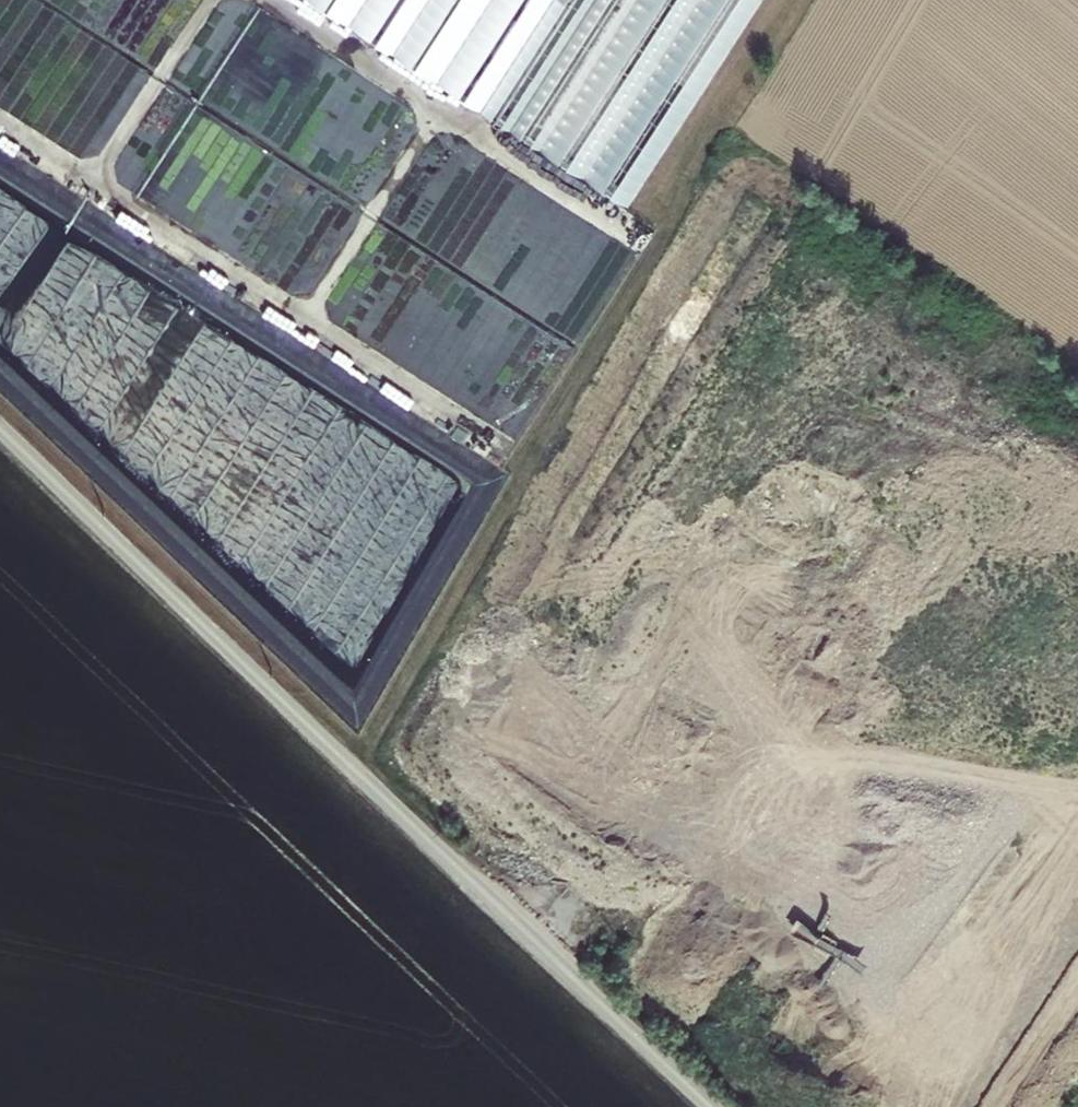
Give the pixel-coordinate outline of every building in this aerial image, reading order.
[(654,219),(784,0),(315,0),(654,219)]
